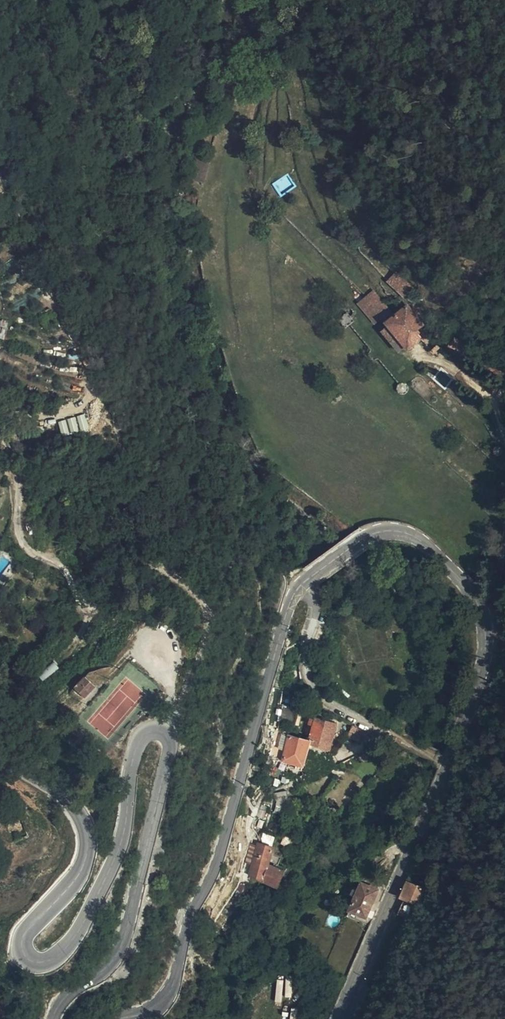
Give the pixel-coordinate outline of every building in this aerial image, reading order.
[(272,182),(279,196),(296,188),(288,174),(272,182)] [(403,298),(413,288),(395,271),(385,282),(403,298)] [(327,287),(321,291),(330,299),(333,296),(327,287)] [(356,303),(375,326),(391,314),(372,290),(356,303)] [(330,299),(321,291),(317,295),(324,303),(330,299)] [(391,330),(405,347),(408,350),(421,339),(413,329),(420,323),(407,307),(387,325),(391,330)] [(399,351),(405,347),(391,330),(386,334),(399,351)] [(398,386),(397,388),(396,390),(396,392),(398,394),(400,396),(402,396),(404,396),(406,395),(409,393),(410,391),(409,389),(408,387),(406,384),(404,384),(402,384),(400,385),(398,386)] [(84,413),(57,422),(62,437),(89,428),(84,413)] [(488,582),(482,586),(489,594),(494,589),(488,582)] [(84,675),(74,687),(84,696),(94,685),(84,675)] [(304,710),(291,708),(289,729),(302,730),(304,710)] [(343,723),(319,717),(318,719),(316,719),(316,724),(320,725),(316,741),(297,736),(291,762),(304,765),(303,770),(310,772),(316,745),(336,751),(343,723)] [(369,741),(374,731),(359,724),(354,734),(369,741)] [(296,845),(288,841),(286,846),(289,848),(288,850),(293,852),(296,845)] [(256,877),(268,882),(274,867),(275,863),(278,849),(280,850),(281,847),(278,846),(272,844),(271,848),(267,846),(256,877)] [(268,882),(283,890),(289,874),(274,867),(268,882)] [(413,879),(405,895),(410,897),(429,905),(435,889),(413,879)] [(384,890),(368,882),(364,889),(360,887),(358,893),(361,895),(355,909),(371,916),(384,890)] [(429,905),(410,897),(404,913),(422,921),(429,905)] [(280,1002),(284,980),(277,979),(274,1001),(280,1002)] [(290,998),(293,980),(286,979),(283,997),(290,998)]
